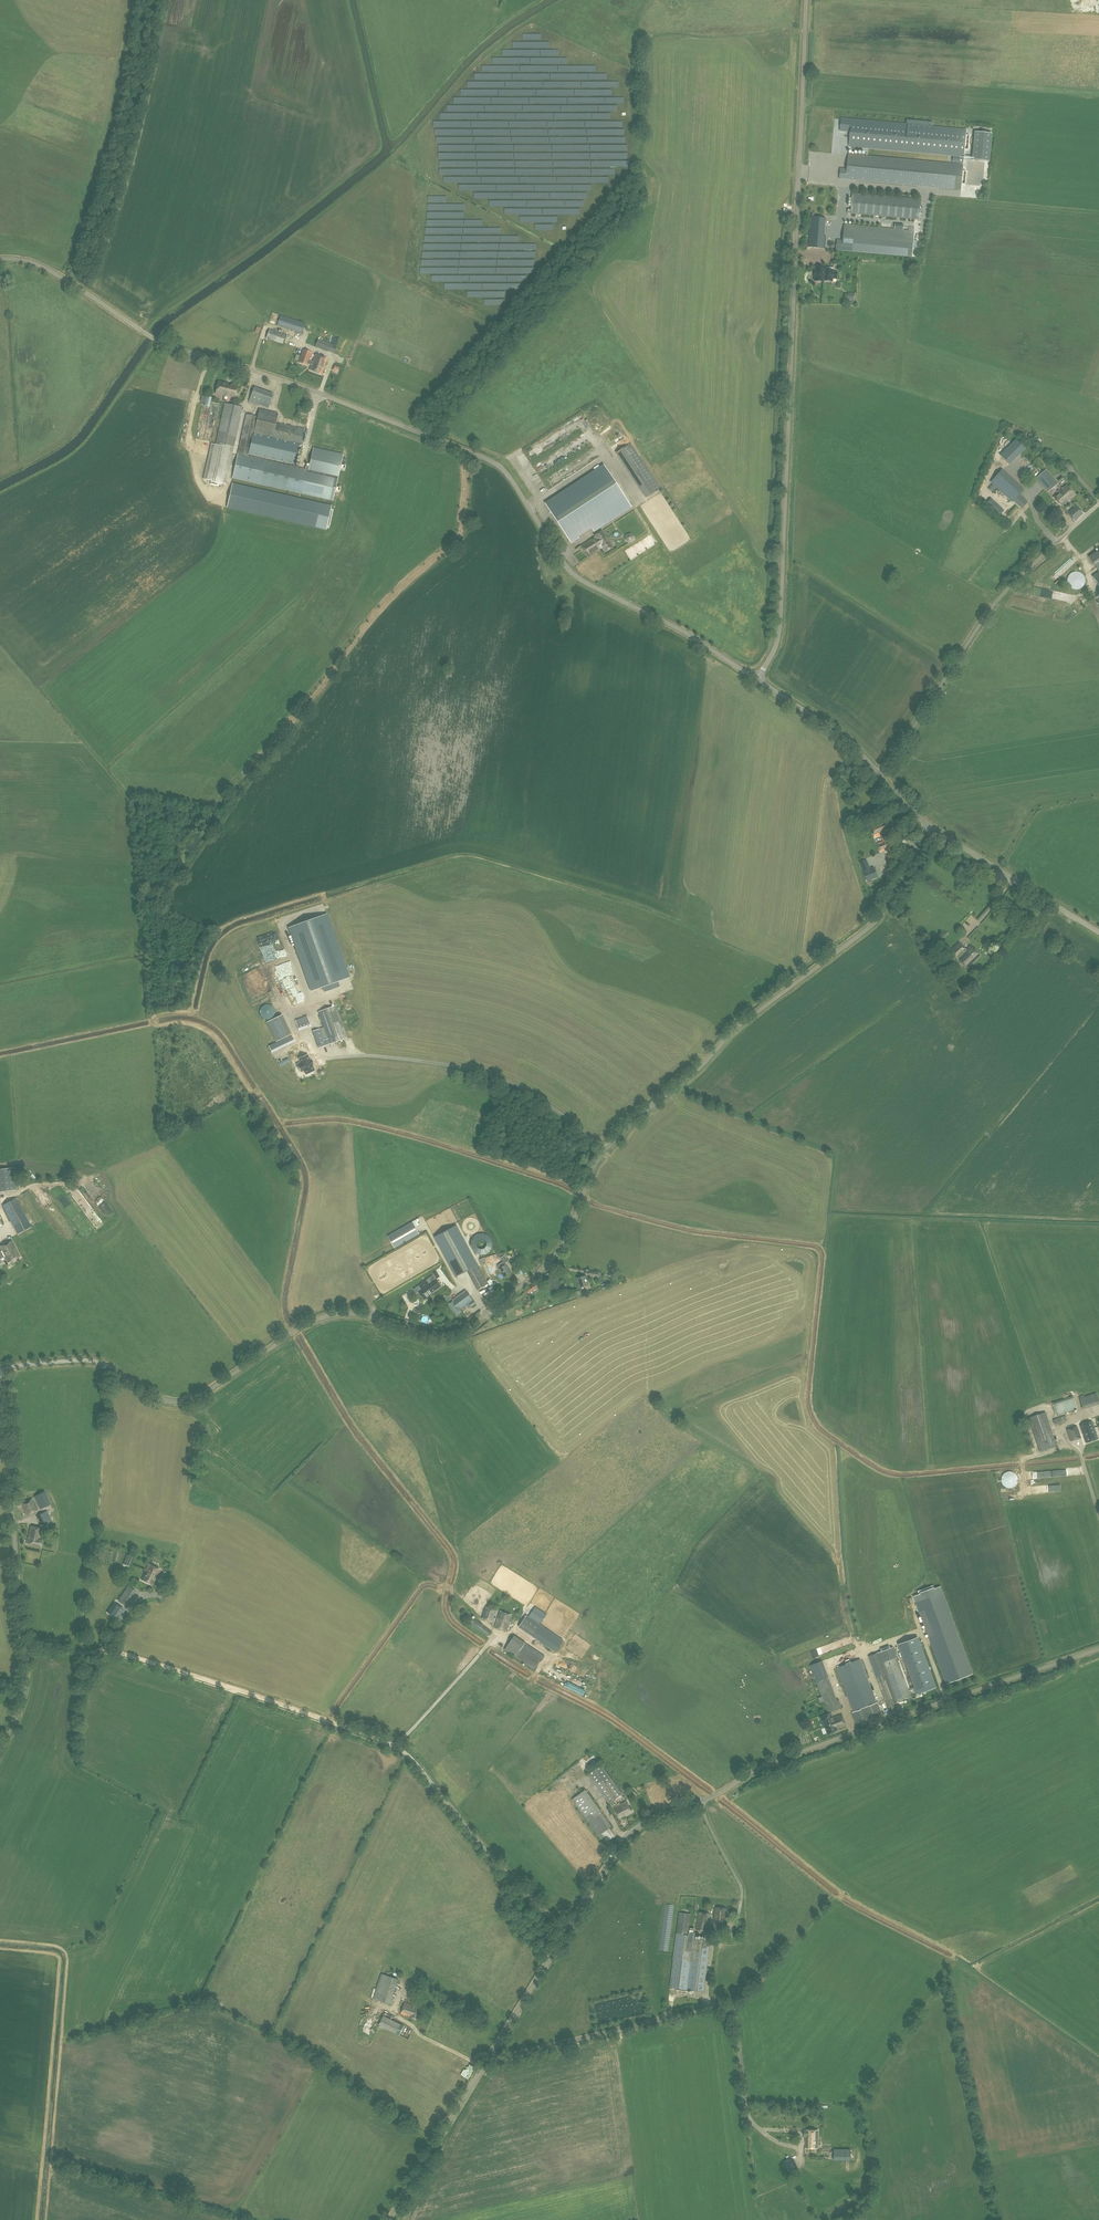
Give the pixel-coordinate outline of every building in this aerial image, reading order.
[(834,134),(833,146),(955,156),(956,132),(844,122),(843,135),(834,134)] [(975,133),(972,160),(989,162),(992,134),(975,132),(975,133)] [(839,179),(961,190),(962,183),(965,184),(966,172),(963,172),(963,166),(848,155),(847,170),(840,169),(839,179)] [(921,205),(922,200),(920,200),(920,199),(852,193),(851,210),(848,209),(847,213),(918,219),(918,216),(922,217),(923,208),(919,208),(919,205),(921,205)] [(809,247),(825,248),(826,240),(824,240),(826,218),(811,217),(809,247)] [(844,225),(843,241),(837,240),(836,250),(913,256),(915,231),(914,231),(915,227),(909,226),(909,230),(844,225)] [(815,280),(815,281),(824,282),(824,281),(825,268),(816,267),(815,276),(814,276),(813,280),(815,280)] [(828,269),(825,268),(824,281),(832,282),(833,278),(837,279),(838,272),(833,272),(833,271),(833,270),(833,268),(828,267),(828,269)] [(280,315),(277,325),(301,334),(305,323),(280,315)] [(297,349),(296,348),(300,338),(269,328),(266,338),(284,344),(281,351),(295,356),(297,349)] [(334,354),(337,346),(318,339),(315,346),(334,354)] [(310,370),(321,374),(327,358),(315,354),(313,362),(309,360),(312,353),(303,350),(299,362),(307,365),(308,364),(311,366),(310,370)] [(218,381),(216,393),(224,395),(224,394),(235,397),(238,387),(238,385),(231,383),(231,385),(225,384),(226,383),(218,381)] [(254,387),(249,402),(258,406),(259,404),(268,408),(274,394),(254,387)] [(227,484),(243,410),(226,406),(217,445),(212,444),(205,479),(212,481),(211,484),(219,486),(220,482),(227,484)] [(246,416),(233,478),(332,500),(334,491),(335,491),(340,492),(341,487),(336,486),(335,485),(339,469),(340,470),(345,471),(346,465),(341,464),(340,464),(342,454),(313,448),(309,469),(306,469),(306,471),(263,462),(263,461),(249,457),(249,456),(296,466),(300,447),(303,447),(306,432),(297,430),(277,425),(279,416),(260,412),(258,419),(247,417),(246,416)] [(1016,439),(1000,455),(1009,464),(1025,449),(1016,439)] [(570,541),(572,543),(580,538),(578,536),(597,523),(600,528),(632,507),(605,465),(546,504),(570,541)] [(1002,470),(991,482),(1013,502),(1014,501),(1022,508),(1028,502),(1019,495),(1024,490),(1002,470)] [(1037,478),(1048,491),(1058,483),(1046,470),(1037,478)] [(659,493),(659,479),(639,480),(639,488),(645,488),(645,493),(659,493)] [(552,481),(542,485),(545,492),(555,489),(552,481)] [(232,484),(227,507),(325,530),(326,526),(330,526),(333,510),(330,509),(330,506),(232,484)] [(1067,485),(1063,488),(1062,489),(1053,497),(1062,506),(1075,494),(1067,485)] [(993,490),(988,495),(992,498),(996,493),(993,490)] [(1076,505),(1067,513),(1075,521),(1083,513),(1076,505)] [(595,535),(596,536),(581,546),(588,557),(604,547),(606,551),(612,547),(602,531),(595,535)] [(1090,557),(1098,570),(1098,550),(1090,557)] [(1062,568),(1055,575),(1059,579),(1066,572),(1062,568)] [(1067,581),(1068,584),(1069,586),(1071,588),(1074,589),(1077,589),(1079,589),(1082,588),(1084,585),(1085,583),(1085,580),(1085,577),(1083,575),(1081,573),(1079,572),(1076,572),(1073,572),(1071,573),(1069,576),(1068,578),(1067,581)] [(1084,601),(1087,606),(1092,603),(1089,598),(1084,601)] [(891,848),(885,834),(891,831),(886,819),(870,826),(875,838),(881,835),(883,841),(877,844),(880,852),(891,848)] [(872,858),(862,860),(864,870),(874,868),(872,858)] [(869,870),(864,872),(867,881),(878,877),(874,868),(869,870)] [(311,991),(323,987),(325,992),(340,987),(338,981),(350,977),(327,914),(288,928),(311,991)] [(981,956),(971,946),(967,950),(959,942),(951,951),(968,968),(981,956)] [(299,970),(294,973),(300,988),(305,986),(299,970)] [(260,1012),(260,1014),(261,1017),(263,1018),(266,1019),(268,1019),(271,1019),(273,1017),(274,1015),(275,1012),(275,1010),(273,1007),(271,1006),(269,1005),(266,1004),(264,1005),(262,1007),(260,1009),(260,1012)] [(330,1044),(331,1044),(332,1046),(335,1044),(334,1042),(347,1037),(336,1005),(318,1011),(324,1027),(330,1044)] [(282,1014),(267,1021),(276,1041),(291,1034),(282,1014)] [(297,1023),(299,1030),(311,1026),(307,1016),(302,1018),(303,1021),(297,1023)] [(320,1029),(326,1045),(330,1044),(324,1027),(320,1029)] [(320,1029),(313,1031),(319,1048),(326,1045),(320,1029)] [(276,1042),(279,1049),(286,1046),(283,1039),(276,1042)] [(314,1070),(312,1065),(313,1064),(311,1060),(310,1061),(307,1055),(299,1059),(301,1063),(298,1064),(301,1071),(304,1070),(306,1074),(314,1070)] [(0,1169),(0,1192),(16,1190),(13,1167),(0,1169)] [(16,1198),(2,1205),(18,1235),(32,1227),(16,1198)] [(412,1222),(388,1236),(395,1248),(419,1234),(412,1222)] [(434,1238),(456,1277),(478,1265),(456,1225),(434,1238)] [(5,1256),(6,1258),(8,1263),(21,1256),(12,1241),(0,1247),(0,1248),(2,1251),(0,1252),(0,1259),(5,1256)] [(494,1256),(485,1258),(487,1265),(492,1264),(491,1262),(495,1260),(494,1256)] [(499,1269),(505,1277),(512,1272),(506,1264),(505,1265),(503,1262),(497,1266),(499,1269)] [(488,1266),(493,1275),(500,1271),(494,1263),(488,1266)] [(552,1294),(564,1290),(558,1275),(547,1279),(552,1294)] [(585,1276),(578,1278),(581,1288),(588,1285),(585,1276)] [(422,1289),(419,1291),(424,1299),(430,1295),(429,1294),(437,1289),(441,1286),(435,1279),(429,1284),(427,1281),(422,1284),(419,1286),(421,1288),(422,1289)] [(480,1289),(484,1295),(489,1291),(485,1285),(480,1289)] [(461,1309),(469,1303),(472,1307),(476,1304),(466,1290),(453,1299),(448,1303),(457,1315),(462,1311),(461,1309)] [(1057,1416),(1077,1409),(1074,1398),(1053,1404),(1057,1416)] [(1057,1446),(1045,1412),(1029,1418),(1040,1452),(1057,1446)] [(1067,1415),(1055,1419),(1057,1425),(1069,1421),(1067,1415)] [(1080,1425),(1083,1434),(1086,1444),(1098,1439),(1093,1421),(1080,1425)] [(1070,1441),(1081,1438),(1077,1426),(1067,1430),(1070,1441)] [(1017,1483),(1018,1480),(1018,1479),(1017,1477),(1016,1475),(1014,1473),(1012,1472),(1009,1472),(1007,1472),(1005,1473),(1003,1475),(1001,1477),(1001,1480),(1001,1483),(1003,1485),(1005,1487),(1007,1488),(1009,1488),(1012,1488),(1014,1487),(1016,1485),(1017,1483)] [(34,1496),(40,1509),(51,1504),(46,1491),(34,1496)] [(32,1498),(21,1503),(27,1515),(38,1510),(32,1498)] [(51,1518),(47,1510),(37,1516),(41,1523),(51,1518)] [(42,1546),(43,1540),(41,1539),(43,1528),(30,1526),(27,1543),(42,1546)] [(149,1564),(145,1572),(141,1579),(153,1585),(160,1569),(149,1564)] [(126,1606),(136,1591),(128,1585),(118,1600),(126,1606)] [(915,1596),(947,1684),(973,1674),(941,1587),(935,1589),(934,1586),(919,1591),(920,1595),(915,1596)] [(117,1619),(123,1609),(114,1602),(107,1612),(117,1619)] [(481,1618),(492,1621),(496,1610),(485,1606),(481,1618)] [(535,1607),(529,1616),(540,1624),(546,1614),(535,1607)] [(506,1631),(511,1614),(500,1610),(494,1627),(506,1631)] [(486,1635),(489,1631),(471,1617),(467,1622),(486,1635)] [(541,1625),(533,1636),(556,1652),(563,1640),(541,1625)] [(514,1635),(505,1650),(506,1651),(534,1670),(539,1662),(544,1655),(514,1635)] [(574,1638),(574,1645),(571,1644),(570,1648),(574,1649),(574,1651),(581,1651),(581,1639),(574,1638)] [(894,1648),(869,1656),(889,1711),(898,1707),(896,1702),(911,1697),(909,1691),(915,1689),(917,1694),(936,1687),(918,1638),(899,1644),(915,1687),(909,1689),(894,1648)] [(847,1664),(837,1667),(854,1712),(852,1712),(857,1724),(883,1714),(878,1702),(877,1703),(860,1659),(850,1662),(849,1659),(845,1660),(847,1664)] [(822,1661),(811,1665),(820,1691),(832,1687),(822,1661)] [(839,1700),(825,1705),(828,1712),(842,1707),(839,1700)] [(846,1726),(842,1714),(832,1718),(831,1713),(820,1717),(824,1727),(825,1727),(827,1734),(837,1731),(837,1730),(846,1726)] [(609,1803),(622,1793),(602,1765),(588,1774),(609,1803)] [(612,1826),(586,1789),(572,1799),(599,1836),(602,1834),(607,1842),(615,1836),(610,1828),(612,1826)] [(633,1813),(627,1801),(620,1804),(621,1805),(614,1809),(619,1818),(626,1814),(627,1816),(633,1813)] [(726,1915),(727,1908),(715,1907),(713,1922),(725,1924),(726,1915)] [(688,1935),(688,1933),(691,1914),(679,1912),(670,1987),(703,1991),(710,1940),(705,1939),(705,1937),(701,1936),(701,1939),(695,1938),(695,1936),(688,1935)] [(707,1932),(709,1913),(699,1912),(696,1930),(707,1932)] [(763,1982),(768,1977),(764,1973),(759,1979),(763,1982)] [(390,2004),(398,1979),(381,1974),(373,1998),(390,2004)] [(416,1980),(411,1995),(416,1997),(422,1982),(416,1980)] [(416,2020),(420,2008),(415,2006),(405,2003),(401,2013),(411,2017),(410,2018),(416,2020)] [(401,2024),(383,2015),(379,2025),(396,2033),(401,2024)] [(366,2030),(363,2035),(370,2038),(373,2033),(366,2030)] [(818,2148),(818,2130),(806,2130),(804,2130),(804,2136),(806,2137),(805,2148),(818,2148)] [(833,2154),(833,2161),(851,2160),(851,2152),(851,2149),(833,2149),(833,2151),(833,2154)]
